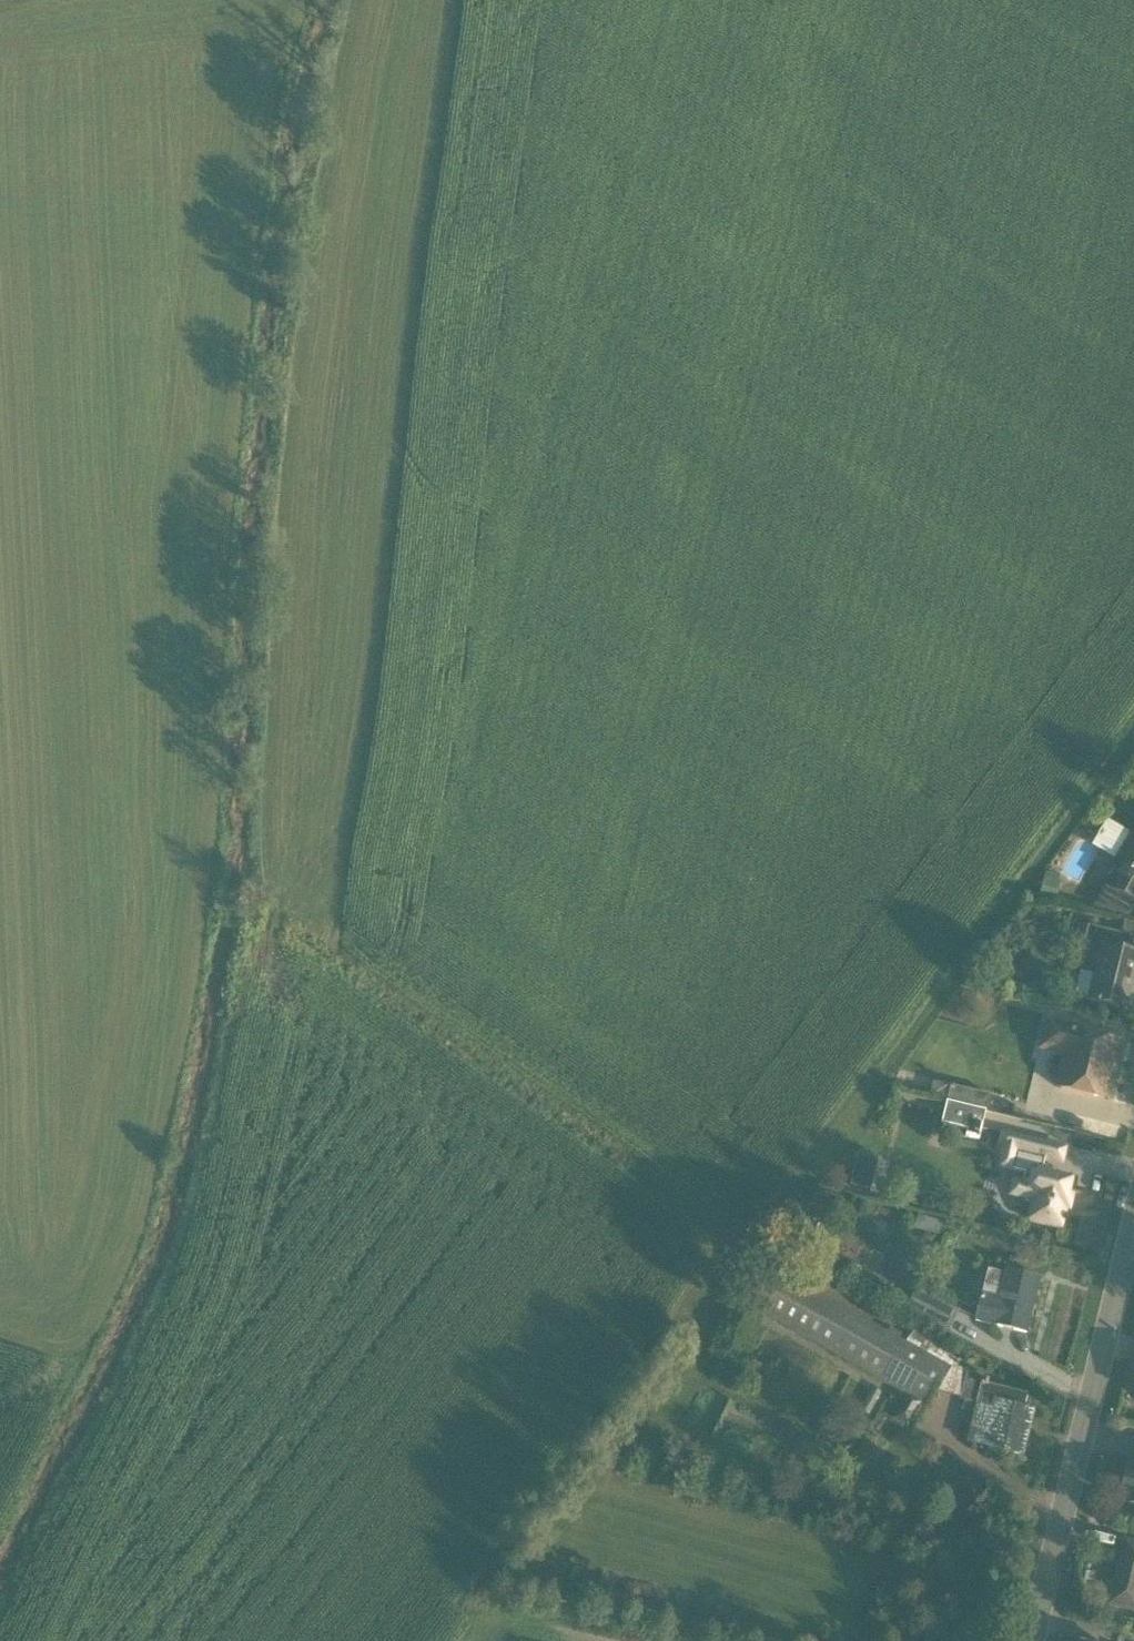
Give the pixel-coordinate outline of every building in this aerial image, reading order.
[(1133,907),(1133,838),(1106,823),(1091,851),(1121,866),(1108,892),(1103,889),(1092,910),(1126,920),(1133,907)] [(1072,1001),(1129,1015),(1133,995),(1133,928),(1122,925),(1119,937),(1086,929),(1088,923),(1070,918),(1064,941),(1099,950),(1092,978),(1079,975),(1072,1001)] [(1053,1091),(1108,1104),(1122,1046),(1074,1034),(1075,1031),(1043,1023),(1035,1054),(1061,1061),(1053,1091)] [(926,1101),(945,1105),(985,1115),(989,1098),(930,1085),(926,1101)] [(945,1105),(939,1129),(980,1138),(985,1115),(945,1105)] [(1067,1153),(999,1135),(995,1152),(1000,1153),(995,1172),(1010,1176),(1004,1200),(1028,1207),(1024,1223),(1057,1231),(1070,1184),(1048,1179),(1052,1165),(1063,1168),(1067,1153)] [(920,1218),(917,1230),(941,1235),(943,1223),(920,1218)] [(985,1378),(956,1371),(961,1363),(910,1336),(905,1344),(775,1272),(753,1310),(736,1301),(708,1351),(738,1368),(764,1322),(904,1399),(891,1423),(908,1432),(921,1408),(927,1412),(935,1398),(975,1408),(966,1444),(1020,1458),(1031,1414),(1024,1412),(1027,1399),(982,1388),(985,1378)] [(976,1325),(1026,1336),(1038,1282),(1004,1274),(1003,1276),(988,1272),(976,1325)] [(907,1308),(904,1313),(946,1336),(958,1314),(915,1290),(913,1293),(898,1285),(890,1299),(907,1308)] [(1130,1488),(1125,1486),(1120,1505),(1133,1509),(1133,1471),(1130,1488)] [(1107,1609),(1133,1616),(1133,1547),(1122,1545),(1107,1609)]
